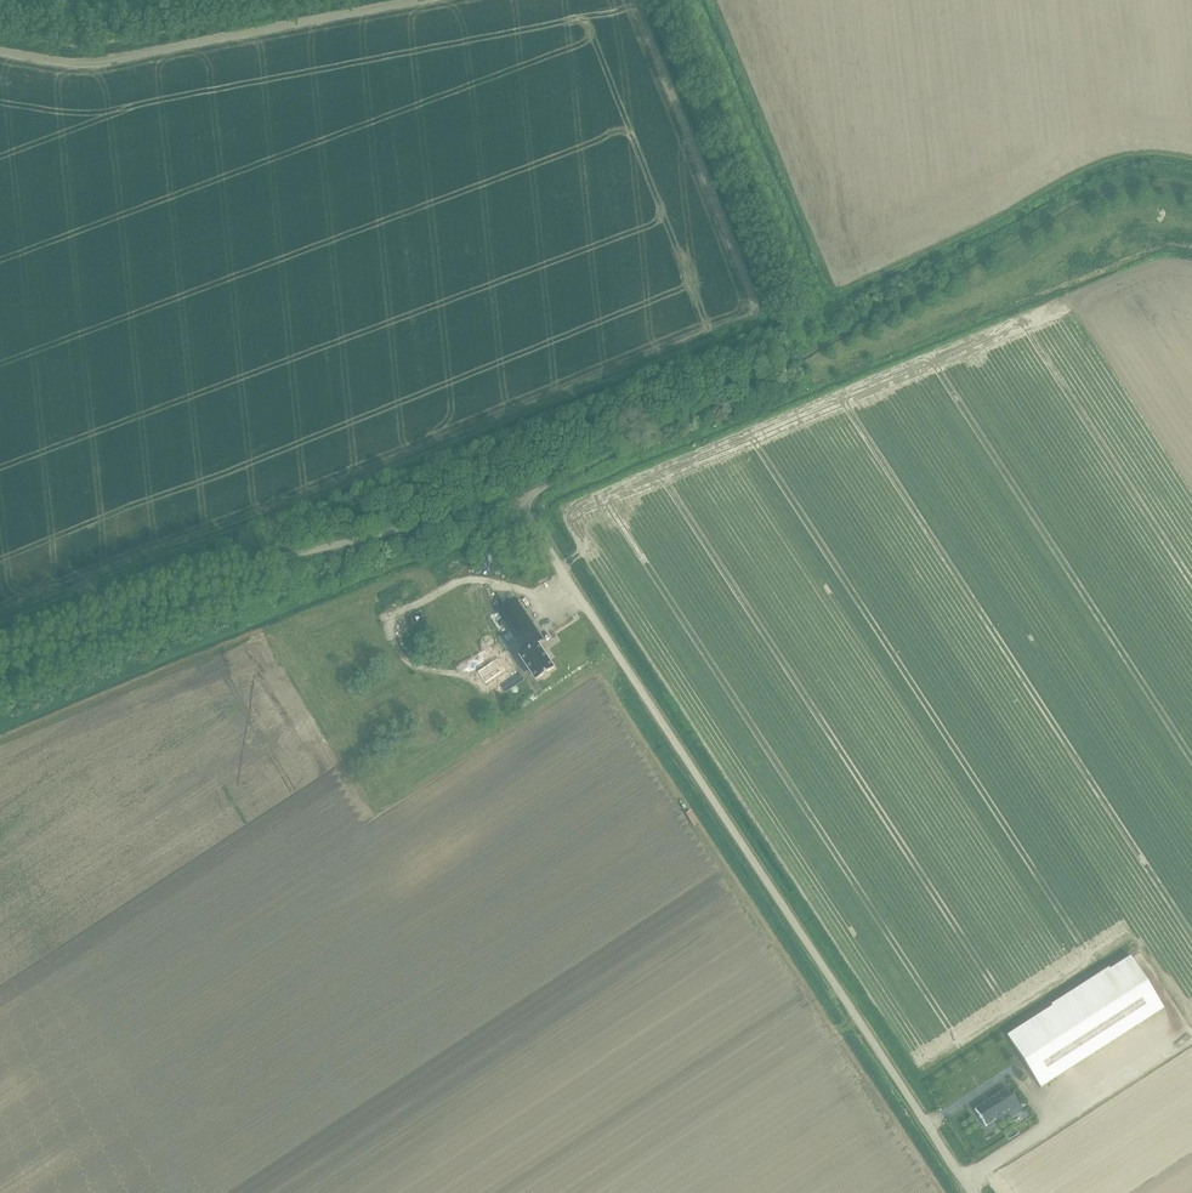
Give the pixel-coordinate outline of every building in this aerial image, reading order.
[(541,608),(549,602),(546,597),(537,603),(541,608)] [(557,665),(514,599),(496,611),(509,631),(500,637),(511,654),(515,651),(534,680),(557,665)] [(407,625),(402,609),(395,611),(393,608),(386,610),(392,630),(407,625)] [(489,680),(510,666),(502,654),(481,668),(489,680)] [(1143,1022),(1110,970),(1007,1036),(1040,1088),(1143,1022)] [(1004,1090),(975,1109),(986,1126),(1008,1112),(1009,1114),(1020,1107),(1013,1097),(1010,1099),(1004,1090)]
